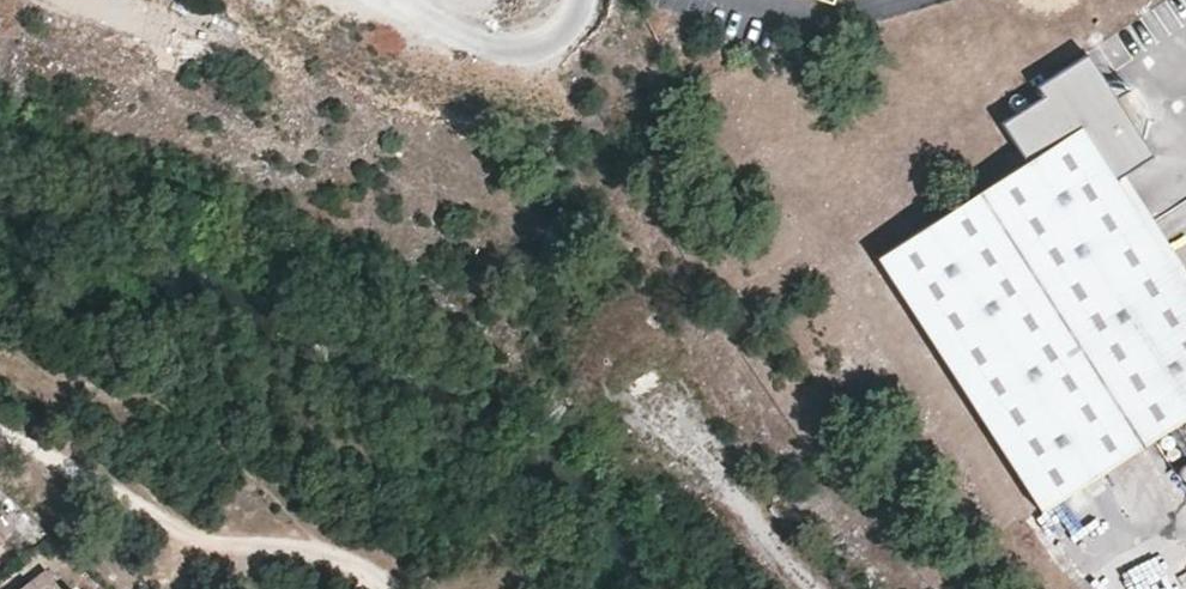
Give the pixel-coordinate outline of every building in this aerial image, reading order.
[(876,254),(1036,510),(1185,416),(1185,295),(1115,179),(1153,156),(1142,138),(1147,117),(1136,115),(1126,100),(1129,89),(1109,84),(1089,53),(1037,85),(1044,95),(1002,120),(1027,160),(876,254)] [(1110,468),(1144,526),(1175,509),(1141,450),(1110,468)] [(43,567),(13,588),(60,588),(43,567)]
